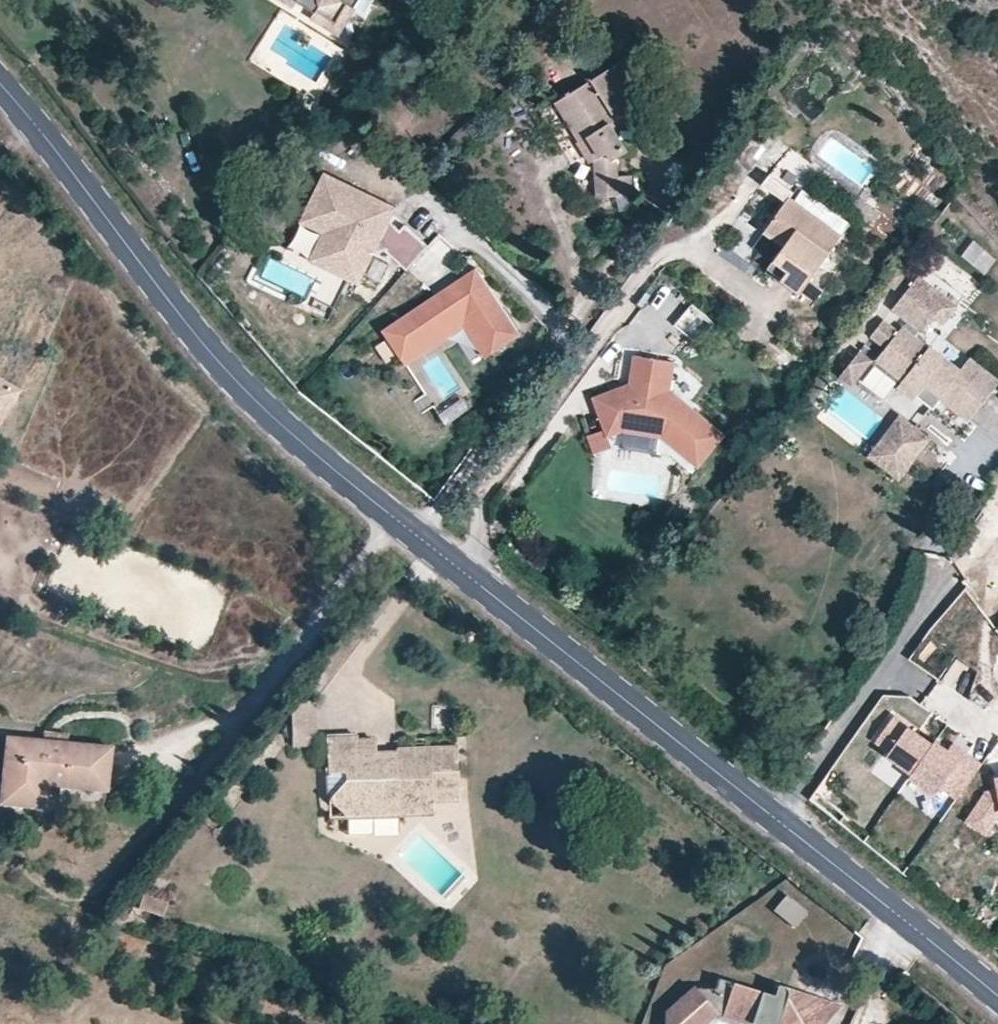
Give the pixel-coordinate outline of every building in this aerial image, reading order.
[(294,10),(298,3),(317,14),(336,27),(349,6),(355,10),(361,0),(277,0),(294,10)] [(312,22),(340,39),(357,11),(355,10),(349,6),(336,27),(317,14),(312,22)] [(635,120),(631,114),(652,100),(627,60),(556,105),(580,143),(577,145),(590,164),(595,162),(597,200),(634,197),(632,178),(618,179),(616,160),(627,154),(614,133),(635,120)] [(328,269),(314,298),(334,308),(349,279),(359,284),(375,250),(385,249),(407,269),(428,245),(405,224),(400,230),(390,220),(396,207),(324,173),(301,221),(323,233),(310,260),(328,269)] [(612,215),(631,212),(630,197),(610,200),(612,215)] [(804,295),(844,238),(792,200),(767,235),(787,249),(775,265),(771,272),(804,295)] [(767,235),(755,251),(775,265),(787,249),(767,235)] [(986,276),(997,259),(973,241),(960,258),(986,276)] [(897,293),(913,273),(905,267),(889,287),(897,293)] [(519,335),(476,269),(383,330),(389,338),(376,347),(387,363),(400,354),(402,358),(466,316),(491,353),(519,335)] [(917,338),(921,333),(924,335),(937,319),(946,326),(960,309),(922,278),(895,311),(912,325),(908,331),(905,329),(900,334),(886,322),(873,338),(887,350),(878,362),(905,383),(899,389),(916,403),(919,398),(928,386),(943,398),(942,400),(944,402),(971,424),(997,390),(997,381),(972,360),(963,372),(933,348),(931,350),(917,338)] [(406,364),(464,326),(485,357),(491,353),(466,316),(402,358),(406,364)] [(854,388),(874,363),(862,353),(842,378),(854,388)] [(987,353),(979,363),(997,378),(997,361),(987,353)] [(726,437),(671,392),(675,365),(635,359),(631,386),(594,400),(606,431),(589,438),(596,456),(613,449),(609,438),(624,432),(663,439),(699,469),(726,437)] [(944,402),(942,400),(943,398),(928,386),(919,398),(936,412),(944,402)] [(901,482),(933,441),(902,417),(870,459),(901,482)] [(923,703),(945,719),(979,673),(956,657),(923,703)] [(911,776),(933,746),(894,718),(875,745),(889,755),(887,758),(911,776)] [(67,743),(68,734),(43,731),(42,741),(67,743)] [(15,790),(20,738),(6,737),(0,789),(15,790)] [(434,790),(461,788),(458,747),(399,749),(400,754),(401,765),(380,765),(377,754),(377,741),(360,742),(360,737),(328,737),(329,776),(347,776),(347,785),(329,803),(348,819),(402,818),(401,801),(435,800),(434,790)] [(110,747),(67,743),(42,741),(20,738),(15,790),(0,789),(0,793),(0,804),(42,808),(45,785),(106,791),(110,747)] [(933,746),(911,776),(909,779),(935,798),(941,791),(957,802),(982,767),(952,746),(948,752),(935,743),(933,746)] [(401,765),(400,754),(377,754),(380,765),(401,765)] [(462,801),(461,788),(434,790),(435,800),(462,801)] [(986,795),(966,825),(985,838),(997,819),(997,792),(986,795)] [(436,817),(435,800),(401,801),(402,818),(436,817)] [(402,834),(402,818),(348,819),(349,836),(402,834)] [(162,920),(168,902),(144,894),(138,912),(162,920)] [(793,931),(806,915),(785,897),(771,913),(793,931)] [(784,997),(784,996),(784,995),(784,994),(784,993),(783,992),(781,991),(774,989),(771,998),(716,982),(713,992),(691,991),(663,1016),(670,1023),(706,1023),(715,1016),(720,1018),(737,1023),(810,1023),(809,1023),(779,1014),(784,997)] [(839,1008),(781,991),(783,992),(784,993),(784,994),(784,995),(784,996),(784,997),(779,1014),(809,1023),(810,1023),(825,1023),(839,1008)]
